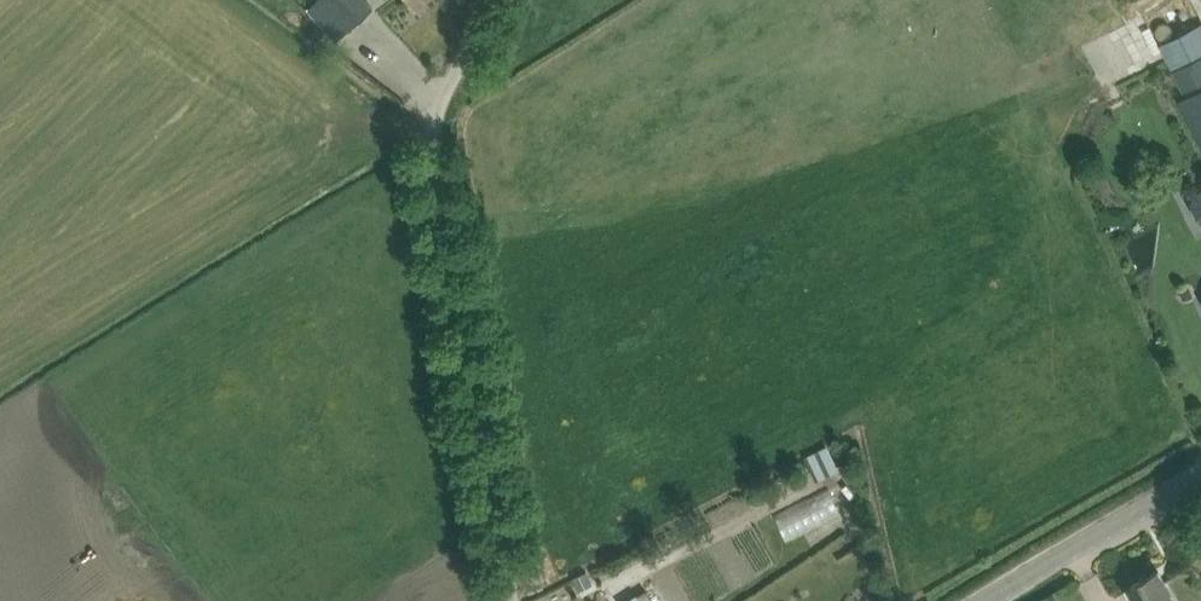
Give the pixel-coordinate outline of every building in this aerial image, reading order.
[(308,10),(337,41),(373,8),(366,0),(318,0),(308,10)] [(1172,69),(1186,97),(1180,100),(1200,141),(1200,54),(1172,69)] [(1164,118),(1169,135),(1187,129),(1181,112),(1164,118)] [(1200,188),(1196,191),(1193,195),(1191,200),(1191,206),(1191,209),(1192,212),(1194,214),(1196,217),(1198,218),(1200,220),(1200,188)] [(826,443),(806,453),(817,478),(838,468),(830,452),(826,443)] [(1127,587),(1135,600),(1176,600),(1170,590),(1158,569),(1127,587)] [(594,584),(587,570),(573,577),(572,578),(579,591),(594,584)]
